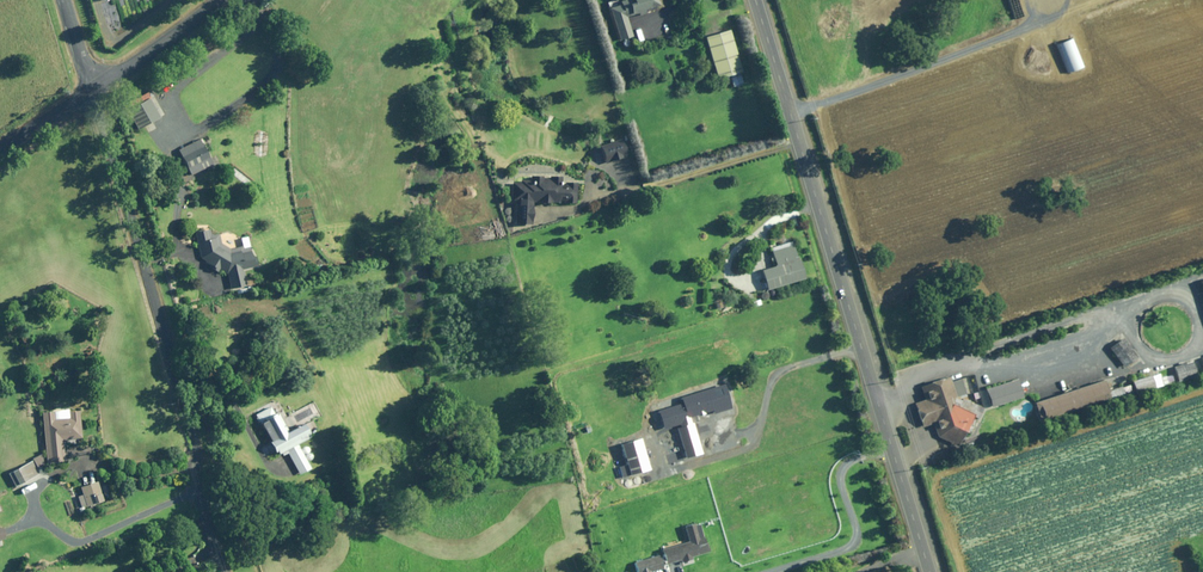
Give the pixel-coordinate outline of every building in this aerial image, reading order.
[(620,1),(621,3),(609,7),(620,42),(634,37),(627,17),(639,14),(640,15),(658,10),(657,6),(661,5),(660,0),(624,0),(620,1)] [(706,36),(717,79),(730,76),(733,87),(746,83),(731,29),(706,36)] [(1074,38),(1056,45),(1066,73),(1084,67),(1074,38)] [(138,129),(145,125),(152,121),(164,115),(154,94),(150,96),(148,93),(125,104),(138,129)] [(202,138),(179,148),(190,175),(214,165),(202,138)] [(624,139),(602,146),(607,164),(629,157),(624,139)] [(511,182),(511,202),(519,203),(518,225),(523,225),(535,225),(535,201),(547,201),(547,203),(577,204),(577,182),(562,182),(562,176),(549,176),(549,179),(544,178),(544,176),(529,176),(529,180),(521,179),(521,182),(511,182)] [(249,236),(240,237),(231,231),(219,233),(212,235),(210,228),(195,232),(200,258),(205,261),(205,264),(218,272),(221,270),(227,274),(231,290),(248,287),(244,270),(258,266),(256,254),(254,255),(249,236)] [(762,269),(769,289),(771,296),(777,294),(775,288),(808,279),(802,256),(798,257),(793,242),(772,248),(777,265),(762,269)] [(1132,352),(1117,332),(1102,343),(1117,363),(1132,352)] [(1194,353),(1199,370),(1202,368),(1202,350),(1194,353)] [(1188,357),(1169,364),(1174,377),(1193,371),(1188,357)] [(1145,369),(1125,375),(1129,386),(1149,380),(1145,369)] [(951,392),(944,373),(918,381),(923,397),(910,401),(917,423),(930,418),(934,433),(956,442),(976,405),(951,392)] [(1013,375),(981,385),(986,401),(1018,391),(1013,375)] [(1100,375),(1033,398),(1038,414),(1105,392),(1100,375)] [(680,403),(655,411),(662,431),(678,425),(679,427),(673,429),(684,459),(701,453),(688,417),(710,410),(711,414),(726,409),(718,384),(678,398),(680,403)] [(255,414),(257,417),(256,417),(258,422),(260,421),(272,440),(270,441),(276,453),(278,452),(280,454),(282,453),(284,456),(288,453),(300,475),(312,467),(308,462),(315,458),(307,446),(302,448),(299,444),(311,438),(309,434),(318,428),(313,419),(290,430),(278,412),(276,413),(271,405),(255,414)] [(64,440),(83,438),(80,408),(41,412),(46,464),(66,463),(64,440)] [(618,443),(628,475),(648,469),(639,437),(618,443)] [(40,473),(32,460),(8,473),(16,487),(40,473)] [(98,481),(80,487),(83,495),(78,497),(81,506),(79,507),(79,510),(105,501),(98,481)]
